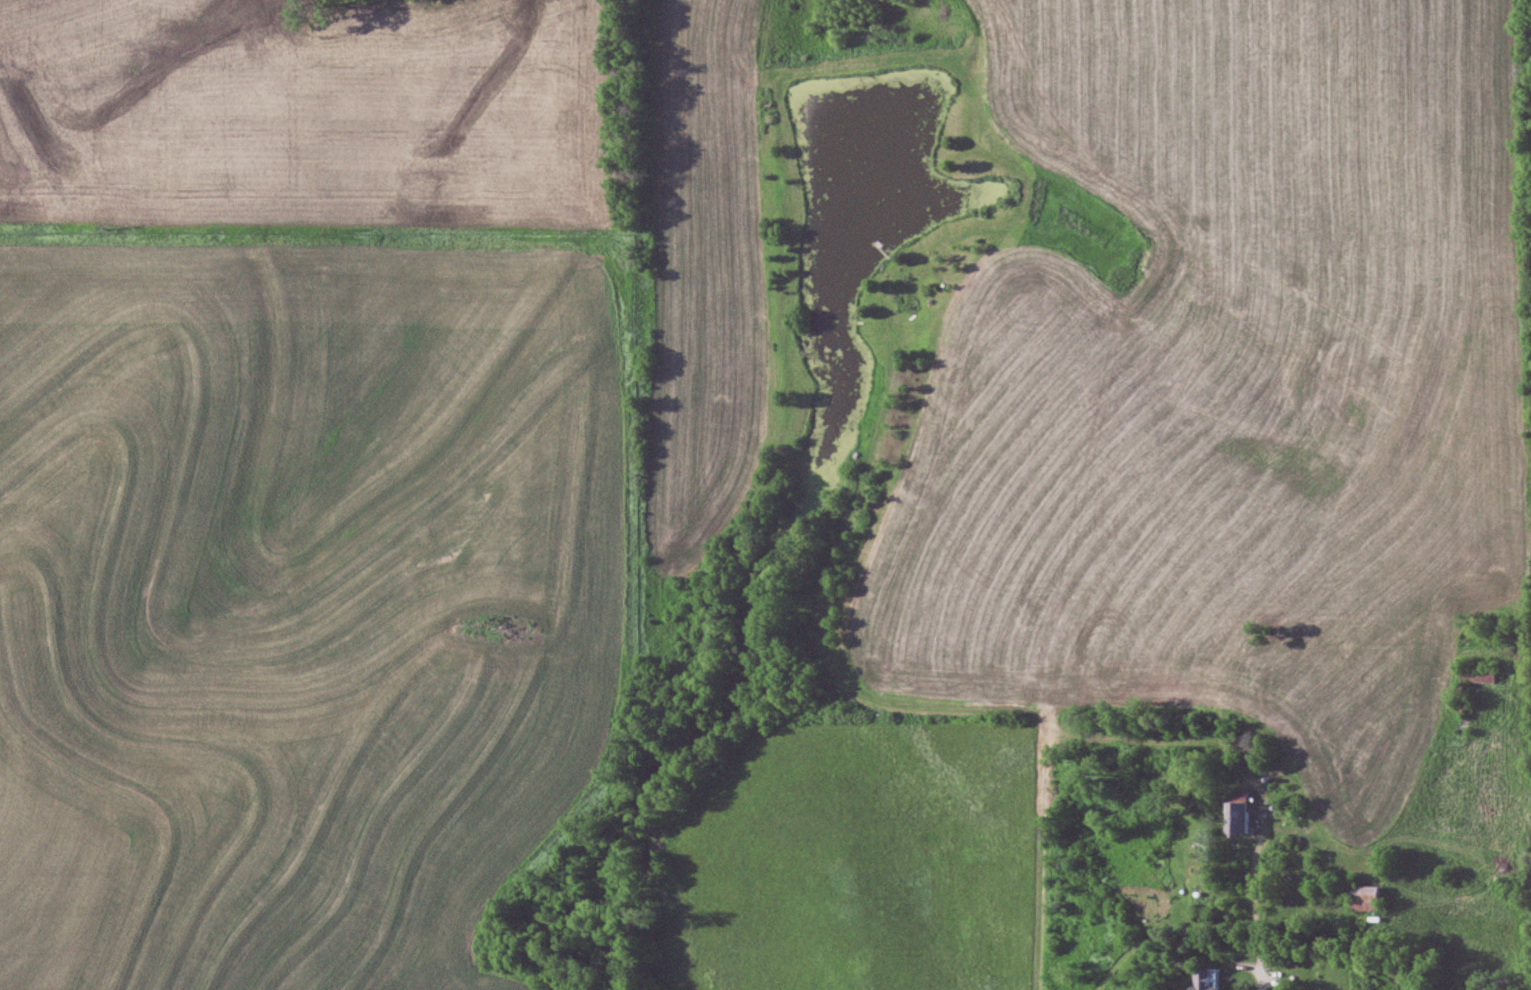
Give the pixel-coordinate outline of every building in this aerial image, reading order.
[(1249,788),(1225,788),(1225,833),(1249,833),(1249,788)] [(1351,907),(1382,907),(1382,883),(1351,883),(1351,907)] [(1191,966),(1191,989),(1220,989),(1220,966),(1191,966)]
